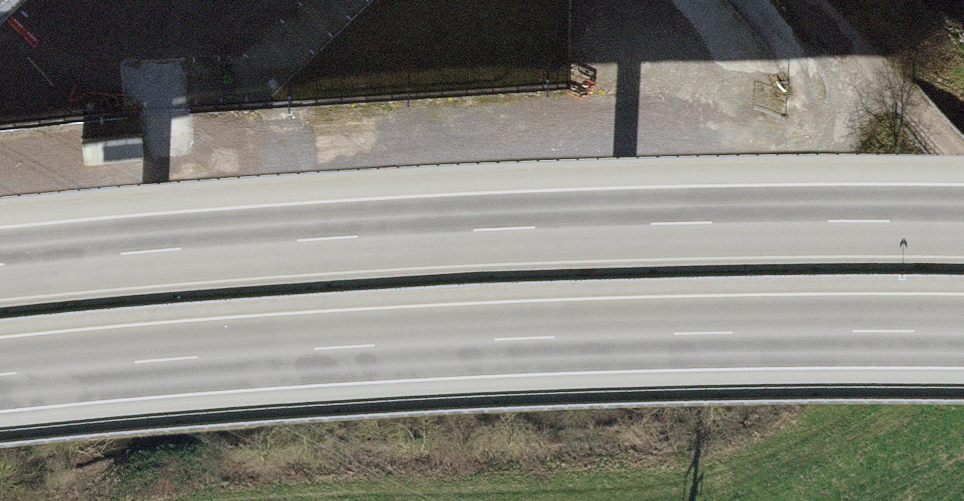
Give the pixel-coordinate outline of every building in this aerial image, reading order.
[(5,23),(30,0),(0,0),(0,18),(5,23)] [(387,0),(355,0),(370,16),(387,0)]
